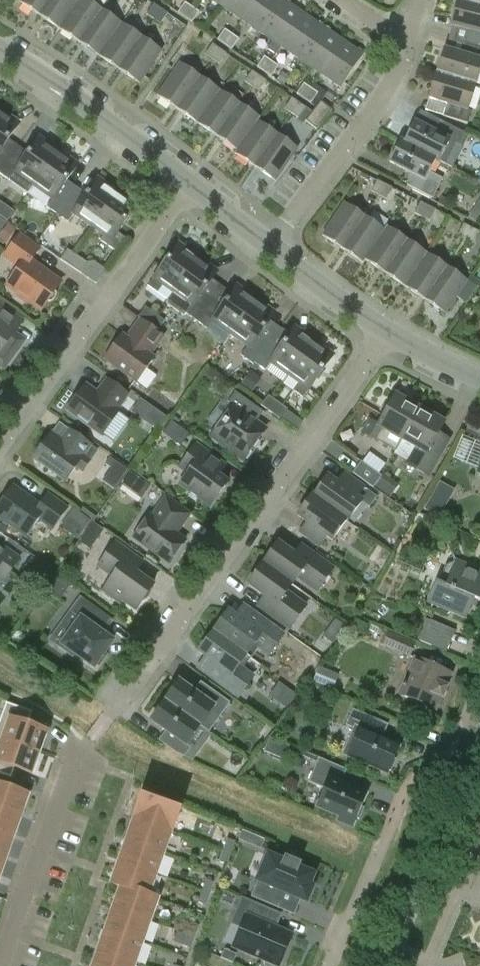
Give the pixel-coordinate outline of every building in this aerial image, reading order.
[(50,0),(20,0),(19,2),(39,16),(50,0)] [(39,16),(59,29),(79,0),(50,0),(39,16)] [(59,29),(79,43),(101,10),(87,0),(79,0),(59,29)] [(255,0),(226,0),(221,7),(241,20),(255,0)] [(283,1),(282,0),(255,0),(241,20),(261,34),(283,1)] [(267,50),(267,49),(275,55),(303,14),(283,1),(261,34),(255,42),(267,50)] [(457,1),(450,26),(468,31),(465,43),(479,47),(479,7),(457,1)] [(184,3),(177,13),(184,18),(192,8),(184,3)] [(153,4),(146,15),(153,19),(160,9),(153,4)] [(191,23),(199,12),(192,8),(184,18),(191,23)] [(160,24),(167,14),(160,9),(153,19),(160,24)] [(101,10),(79,43),(98,56),(121,23),(101,10)] [(276,55),(281,48),(300,61),(323,28),(303,14),(275,55),(276,55)] [(121,23),(98,56),(118,70),(141,37),(121,23)] [(320,74),(343,41),(323,28),(300,61),(320,74)] [(224,30),(217,40),(224,45),(231,35),(224,30)] [(231,50),(238,39),(231,35),(224,45),(231,50)] [(141,37),(118,70),(139,84),(161,51),(141,37)] [(343,41),(320,74),(340,88),(363,55),(343,41)] [(465,43),(461,55),(444,49),(436,74),(474,86),(479,71),(479,72),(479,47),(465,43)] [(212,44),(205,55),(212,60),(219,49),(212,44)] [(219,64),(226,54),(219,49),(212,60),(219,64)] [(264,57),(256,67),(264,72),(271,62),(264,57)] [(271,77),(278,66),(271,62),(264,72),(271,77)] [(177,110),(200,77),(179,63),(157,96),(177,110)] [(251,71),(244,82),(251,87),(258,76),(251,71)] [(276,81),(284,86),(289,78),(282,73),(276,81)] [(471,111),(467,110),(474,86),(436,74),(428,99),(446,104),(442,117),(467,124),(471,111)] [(258,91),(266,81),(258,76),(251,87),(258,91)] [(200,77),(177,110),(197,124),(220,91),(200,77)] [(303,99),(310,89),(303,84),(296,94),(303,99)] [(310,104),(318,93),(310,89),(303,99),(310,104)] [(220,91),(197,124),(217,137),(239,104),(220,91)] [(291,98),(284,109),(291,114),(298,103),(291,98)] [(331,110),(320,101),(305,121),(316,130),(331,110)] [(298,119),(305,108),(298,103),(291,114),(298,119)] [(239,104),(217,137),(236,150),(237,151),(257,121),(260,118),(239,104)] [(10,117),(8,120),(0,114),(0,171),(14,151),(4,145),(17,126),(16,122),(10,117)] [(257,121),(237,151),(236,150),(234,154),(254,167),(277,134),(257,121)] [(439,162),(452,168),(469,133),(447,122),(441,134),(415,122),(405,144),(439,162)] [(277,134),(254,167),(274,181),(297,148),(277,134)] [(58,151),(38,137),(23,158),(14,151),(0,171),(0,175),(9,181),(14,174),(33,186),(58,151)] [(439,192),(436,191),(442,179),(433,175),(439,162),(405,144),(401,142),(390,166),(416,178),(410,190),(434,202),(439,192)] [(57,215),(72,193),(63,186),(77,165),(58,151),(33,186),(52,199),(46,207),(57,215)] [(91,228),(117,192),(97,178),(82,199),(72,193),(57,215),(68,222),(73,215),(91,228)] [(376,181),(371,192),(378,196),(386,185),(376,181)] [(386,200),(392,188),(386,185),(378,196),(386,200)] [(100,240),(116,252),(125,238),(117,233),(136,206),(117,192),(91,228),(103,236),(100,240)] [(445,209),(448,202),(441,198),(437,205),(445,209)] [(477,221),(479,217),(479,199),(469,216),(477,221)] [(14,209),(0,202),(0,214),(9,219),(14,209)] [(420,202),(414,214),(422,218),(429,207),(420,202)] [(342,250),(364,217),(344,203),(322,236),(342,250)] [(429,222),(435,210),(429,207),(422,218),(429,222)] [(364,217),(342,250),(363,264),(365,260),(364,260),(384,230),(364,217)] [(16,229),(8,224),(0,235),(0,240),(5,243),(16,229)] [(463,224),(457,236),(465,239),(472,229),(463,224)] [(364,260),(365,260),(384,273),(406,240),(386,226),(384,230),(364,260)] [(472,243),(478,232),(472,229),(465,239),(472,243)] [(40,243),(50,250),(56,243),(46,235),(40,243)] [(3,256),(17,266),(19,268),(6,285),(41,310),(60,283),(30,262),(39,250),(18,236),(3,256)] [(406,240),(384,273),(404,287),(426,254),(406,240)] [(172,293),(198,258),(178,244),(147,287),(157,294),(162,286),(172,293)] [(105,271),(93,262),(86,263),(67,250),(60,260),(80,273),(95,284),(105,271)] [(426,254),(404,287),(424,300),(446,267),(426,254)] [(196,322),(212,300),(202,293),(217,272),(198,258),(172,293),(190,306),(185,314),(196,322)] [(446,267),(424,300),(445,314),(467,281),(446,267)] [(230,335),(256,300),(236,285),(221,306),(212,300),(196,322),(206,329),(212,322),(230,335)] [(252,365),(253,364),(269,341),(260,334),(275,313),(256,300),(230,335),(247,347),(240,356),(252,365)] [(3,369),(23,341),(13,334),(22,322),(0,306),(0,366),(3,369)] [(157,332),(164,321),(145,307),(137,318),(157,332)] [(149,355),(163,336),(140,320),(126,339),(122,335),(104,359),(136,383),(154,358),(149,355)] [(250,368),(255,372),(259,367),(264,371),(270,364),(288,377),(314,341),(294,327),(279,348),(269,341),(253,364),(252,365),(253,365),(250,368)] [(314,341),(288,377),(298,384),(293,391),(302,398),(333,355),(314,341)] [(202,379),(211,386),(217,378),(208,371),(202,379)] [(251,373),(241,386),(249,392),(259,379),(251,373)] [(117,410),(127,395),(106,380),(95,395),(84,387),(67,411),(101,436),(119,412),(117,410)] [(153,404),(168,414),(176,403),(161,392),(153,404)] [(244,460),(266,430),(256,423),(263,413),(235,393),(227,404),(232,408),(211,437),(244,460)] [(402,440),(420,409),(395,395),(378,425),(369,420),(362,433),(378,442),(385,430),(402,440)] [(280,420),(287,410),(268,396),(260,406),(280,420)] [(140,398),(130,412),(156,430),(165,417),(140,398)] [(420,409),(402,440),(414,447),(405,463),(429,476),(442,453),(430,447),(444,422),(420,409)] [(170,437),(178,426),(171,421),(162,432),(170,437)] [(90,446),(71,432),(64,443),(51,433),(32,459),(65,482),(83,457),(90,446)] [(179,486),(210,507),(227,483),(217,476),(224,466),(195,445),(179,468),(188,474),(179,486)] [(105,464),(111,468),(123,477),(127,471),(110,458),(105,464)] [(353,473),(373,488),(381,476),(361,461),(353,473)] [(311,496),(347,521),(362,502),(356,498),(364,488),(344,474),(337,484),(327,477),(313,496),(312,495),(311,496)] [(438,482),(424,508),(439,517),(454,490),(438,482)] [(67,509),(47,495),(39,506),(12,487),(0,504),(0,518),(26,537),(38,520),(52,530),(67,509)] [(347,521),(311,496),(297,515),(307,523),(300,532),(319,546),(326,537),(331,540),(345,521),(347,522),(347,521)] [(189,515),(165,498),(151,517),(149,516),(133,539),(169,564),(185,541),(175,535),(189,515)] [(85,531),(92,521),(82,514),(75,524),(85,531)] [(299,559),(278,543),(263,564),(292,585),(297,577),(305,583),(309,579),(320,587),(333,569),(306,549),(299,559)] [(135,611),(153,586),(130,570),(137,560),(115,544),(99,565),(114,576),(105,589),(135,611)] [(2,582),(19,560),(0,546),(0,581),(2,582)] [(20,573),(41,589),(52,573),(31,558),(20,573)] [(456,560),(446,565),(438,582),(436,582),(427,603),(466,619),(472,605),(470,605),(472,598),(479,601),(479,571),(456,560)] [(292,585),(263,564),(248,585),(269,600),(262,610),(290,630),(306,607),(287,592),(292,585)] [(47,589),(61,598),(70,586),(55,576),(47,589)] [(103,635),(113,621),(82,599),(71,614),(79,619),(60,645),(93,669),(113,642),(103,635)] [(252,629),(228,612),(214,632),(237,649),(250,659),(258,647),(266,653),(269,655),(283,635),(260,618),(252,629)] [(335,620),(328,629),(339,636),(345,627),(335,620)] [(421,642),(429,645),(438,624),(430,621),(421,642)] [(237,649),(214,632),(199,653),(223,670),(215,681),(238,698),(253,678),(242,670),(250,659),(237,649)] [(410,657),(415,644),(388,632),(387,634),(384,633),(380,642),(383,643),(382,645),(410,657)] [(399,694),(435,710),(451,675),(414,659),(399,694)] [(312,682),(332,690),(338,674),(319,666),(312,682)] [(295,674),(289,683),(298,689),(304,680),(295,674)] [(179,682),(165,701),(200,726),(209,733),(230,704),(205,686),(198,696),(179,682)] [(297,695),(289,689),(280,702),(279,704),(287,710),(297,695)] [(200,726),(165,701),(151,721),(170,735),(163,745),(176,754),(184,758),(191,749),(186,746),(200,726)] [(6,703),(0,719),(0,739),(39,753),(47,732),(27,725),(32,712),(6,703)] [(349,756),(387,772),(398,747),(376,737),(381,726),(358,716),(353,727),(360,730),(349,756)] [(39,753),(0,739),(0,774),(9,777),(12,767),(32,774),(39,753)] [(284,755),(287,744),(268,739),(266,751),(284,755)] [(361,807),(366,796),(340,784),(344,773),(321,764),(317,775),(328,779),(317,805),(340,815),(338,820),(353,827),(357,817),(359,818),(363,808),(361,807)] [(0,785),(0,810),(21,817),(28,795),(0,785)] [(179,810),(141,796),(133,818),(171,832),(179,810)] [(0,810),(0,835),(13,839),(21,817),(0,810)] [(171,832),(133,818),(126,840),(164,853),(171,832)] [(257,853),(263,838),(244,831),(238,846),(257,853)] [(0,835),(0,859),(5,861),(13,839),(0,835)] [(235,841),(227,839),(223,850),(231,853),(235,841)] [(164,853),(126,840),(118,862),(156,875),(164,853)] [(231,853),(223,850),(219,861),(227,864),(231,853)] [(254,898),(294,915),(301,899),(310,903),(316,889),(313,888),(318,876),(302,870),(304,866),(289,860),(287,863),(272,856),(261,882),(254,898)] [(156,875),(118,862),(110,884),(120,887),(148,897),(156,875)] [(206,880),(202,891),(210,894),(214,882),(206,880)] [(148,897),(120,887),(112,909),(150,922),(158,901),(148,897)] [(206,905),(210,894),(202,891),(198,902),(206,905)] [(295,925),(253,908),(240,936),(283,955),(295,925)] [(112,909),(104,930),(142,943),(150,922),(112,909)] [(199,925),(191,923),(187,934),(195,937),(199,925)] [(142,943),(104,930),(97,952),(135,965),(142,943)] [(195,937),(187,934),(183,945),(191,948),(195,937)] [(224,951),(221,958),(233,963),(236,956),(224,951)] [(97,952),(92,965),(134,965),(135,965),(97,952)]
